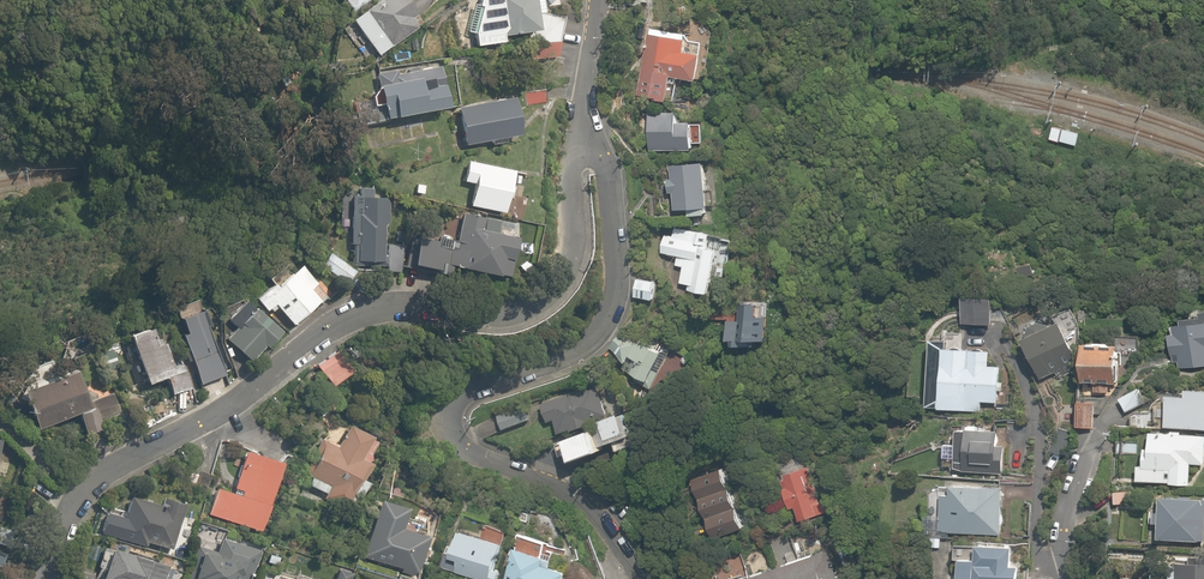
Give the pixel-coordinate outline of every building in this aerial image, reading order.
[(355,15),(374,0),(343,0),(355,15)] [(349,20),(377,57),(424,20),(409,0),(374,0),(355,15),(349,20)] [(503,40),(502,33),(538,28),(536,11),(540,10),(539,0),(482,0),(482,1),(473,0),(467,30),(475,32),(477,44),(503,40)] [(641,100),(667,103),(669,76),(701,80),(704,52),(685,50),(687,30),(649,26),(641,100)] [(384,120),(384,116),(445,107),(438,61),(377,70),(382,104),(356,108),(359,124),(384,120)] [(507,140),(506,135),(519,133),(511,93),(457,105),(465,144),(489,139),(490,143),(507,140)] [(677,120),(677,110),(649,111),(650,151),(694,149),(694,143),(703,142),(702,126),(693,127),(693,119),(677,120)] [(1050,139),(1060,142),(1063,129),(1053,127),(1050,139)] [(1081,133),(1065,129),(1062,141),(1077,145),(1081,133)] [(467,158),(462,180),(472,182),(468,205),(505,212),(514,167),(467,158)] [(669,192),(672,191),(675,210),(687,208),(688,215),(707,212),(706,206),(710,205),(707,189),(713,188),(711,170),(705,171),(703,159),(669,163),(670,170),(666,171),(669,192)] [(382,225),(388,225),(389,197),(361,196),(358,259),(381,260),(382,225)] [(446,250),(447,245),(416,239),(411,262),(439,268),(440,263),(454,265),(487,272),(507,276),(515,236),(495,232),(498,218),(461,211),(454,246),(453,251),(446,250)] [(715,266),(711,265),(714,241),(664,234),(662,253),(679,255),(677,266),(684,267),(680,292),(707,295),(711,296),(715,266)] [(321,275),(327,268),(344,282),(354,269),(328,248),(318,260),(312,268),(321,275)] [(256,295),(270,313),(277,306),(291,323),(320,299),(310,287),(316,283),(299,261),(256,295)] [(658,277),(636,276),(635,296),(657,297),(658,277)] [(963,288),(960,322),(990,324),(993,290),(963,288)] [(741,297),(742,313),(729,314),(730,341),(747,341),(747,336),(771,335),(770,297),(741,297)] [(282,329),(255,304),(248,298),(227,321),(234,327),(225,337),(252,362),(282,329)] [(183,331),(179,332),(199,381),(223,372),(204,325),(208,324),(201,305),(197,306),(177,315),(183,331)] [(1057,318),(1021,334),(1042,381),(1079,364),(1057,318)] [(1195,372),(1195,366),(1203,365),(1203,319),(1176,320),(1176,330),(1169,330),(1170,355),(1177,355),(1178,373),(1195,372)] [(146,383),(164,376),(170,392),(188,386),(180,365),(165,326),(129,339),(146,383)] [(992,349),(961,347),(961,333),(931,332),(926,409),(938,409),(981,412),(982,401),(999,402),(999,390),(1003,390),(1004,378),(1000,378),(1001,364),(991,364),(992,349)] [(614,362),(624,368),(631,354),(641,359),(634,373),(649,381),(664,351),(629,333),(614,362)] [(1078,426),(1094,426),(1095,414),(1098,414),(1111,396),(1111,385),(1122,385),(1124,336),(1082,334),(1078,426)] [(335,350),(316,363),(329,383),(348,370),(335,350)] [(690,359),(671,350),(650,390),(669,400),(690,359)] [(109,393),(87,402),(73,366),(20,387),(37,428),(69,415),(78,436),(102,426),(98,415),(115,408),(109,393)] [(554,421),(560,437),(564,435),(571,456),(617,440),(631,436),(622,411),(608,416),(596,381),(540,400),(548,423),(554,421)] [(1145,381),(1119,397),(1129,412),(1154,396),(1145,381)] [(1164,427),(1171,427),(1182,428),(1203,429),(1203,387),(1167,385),(1164,427)] [(520,401),(494,411),(501,430),(527,421),(520,401)] [(954,445),(944,445),(943,468),(972,470),(973,461),(995,462),(998,421),(956,418),(954,445)] [(369,481),(359,476),(377,436),(346,422),(337,443),(318,435),(301,472),(309,476),(305,485),(325,494),(321,502),(343,511),(345,506),(355,511),(369,481)] [(1171,432),(1150,431),(1149,448),(1145,447),(1144,465),(1138,465),(1137,479),(1191,482),(1192,463),(1203,464),(1203,434),(1182,432),(1182,428),(1171,427),(1171,432)] [(245,447),(233,490),(214,484),(206,514),(260,529),(280,457),(245,447)] [(790,510),(796,508),(800,519),(826,510),(806,452),(780,461),(784,472),(778,475),(790,510)] [(725,464),(693,475),(714,535),(746,524),(725,464)] [(950,494),(941,493),(938,530),(1001,534),(1004,484),(951,480),(950,494)] [(1131,490),(1113,490),(1112,503),(1130,504),(1131,490)] [(163,495),(161,502),(129,494),(122,520),(114,518),(109,537),(146,546),(146,543),(172,550),(185,501),(163,495)] [(407,503),(378,495),(360,560),(415,576),(427,535),(400,527),(407,503)] [(1158,523),(1157,539),(1202,542),(1203,499),(1203,498),(1159,496),(1150,496),(1148,522),(1158,523)] [(7,545),(12,529),(0,526),(0,543),(7,545)] [(480,578),(497,578),(499,575),(493,573),(504,543),(461,527),(451,555),(460,558),(456,570),(480,578)] [(504,578),(568,578),(571,569),(542,559),(549,541),(518,530),(507,562),(509,563),(504,578)] [(942,535),(929,534),(928,547),(942,548),(942,535)] [(200,546),(190,578),(193,578),(245,578),(256,546),(221,535),(216,551),(200,546)] [(959,558),(957,578),(1022,578),(1023,566),(1011,565),(1012,544),(954,540),(953,557),(959,558)] [(167,561),(130,549),(129,553),(123,551),(125,547),(114,543),(102,578),(161,578),(167,561)] [(772,568),(734,578),(843,578),(831,544),(786,557),(784,550),(768,555),(772,568)] [(1176,578),(1203,578),(1203,560),(1176,559),(1176,578)]
